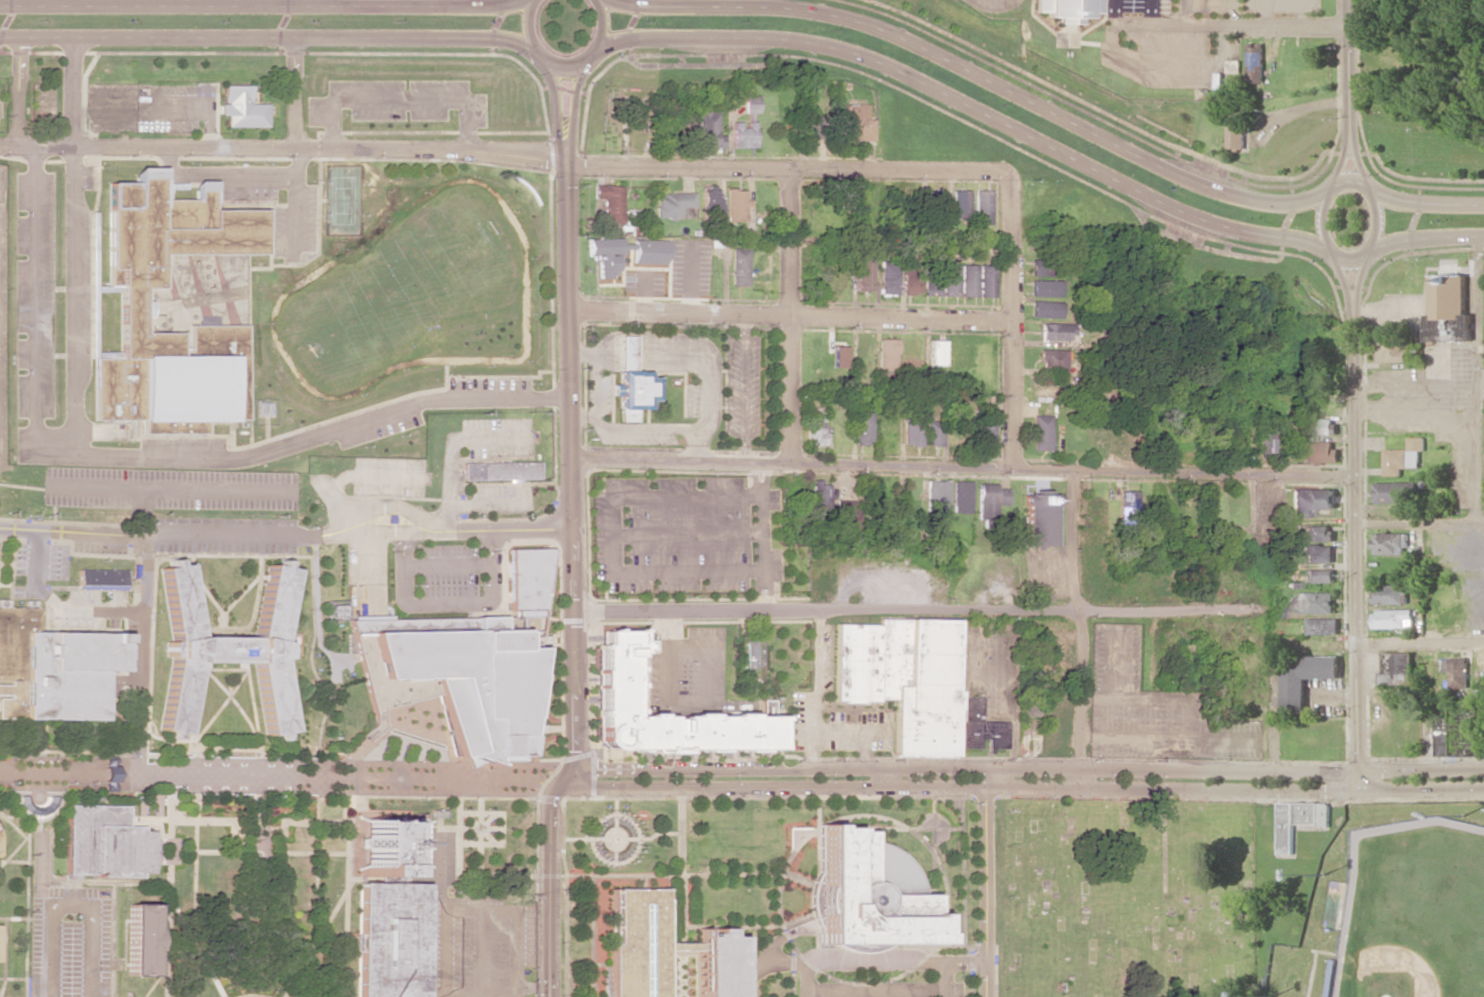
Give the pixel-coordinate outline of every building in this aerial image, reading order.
[(1035,12),(1046,13),(1046,18),(1056,18),(1056,24),(1078,24),(1078,18),(1088,18),(1088,13),(1100,14),(1100,0),(1035,0),(1035,12)] [(1263,82),(1262,43),(1246,43),(1247,83),(1263,82)] [(1239,61),(1226,61),(1226,73),(1239,73),(1239,61)] [(248,85),(221,86),(221,104),(217,104),(217,115),(225,115),(225,127),(266,127),(266,104),(248,104),(248,85)] [(756,95),(743,95),(744,114),(757,114),(756,95)] [(720,148),(721,135),(715,135),(716,105),(697,105),(697,148),(720,148)] [(867,105),(835,105),(835,141),(873,141),(873,119),(867,120),(867,105)] [(1225,148),(1244,149),(1245,111),(1226,111),(1225,148)] [(821,116),(804,115),(803,137),(820,138),(821,116)] [(731,148),(754,147),(753,122),(742,122),(730,123),(731,148)] [(159,199),(195,199),(195,182),(212,182),(212,210),(264,209),(264,255),(160,256),(160,272),(160,290),(142,290),(142,333),(179,333),(179,351),(189,351),(189,325),(247,325),(247,355),(247,421),(232,421),(232,424),(206,425),(206,433),(142,433),(142,421),(93,421),(93,359),(119,359),(119,285),(108,285),(107,182),(134,182),(133,168),(159,168),(159,199)] [(622,186),(594,185),(593,198),(603,198),(602,223),(621,224),(622,186)] [(716,189),(701,189),(700,211),(716,211),(716,189)] [(724,222),(744,222),(745,198),(743,198),(743,189),(725,189),(724,222)] [(943,202),(944,190),(927,189),(927,201),(943,202)] [(969,190),(952,191),(952,218),(969,217),(969,190)] [(974,224),(990,224),(991,190),(975,190),(974,224)] [(694,207),(694,193),(655,194),(655,219),(680,218),(680,208),(694,207)] [(617,239),(587,239),(587,256),(597,256),(598,278),(618,278),(617,239)] [(665,241),(632,240),(632,264),(665,264),(665,241)] [(729,285),(746,286),(748,248),(730,248),(729,285)] [(872,291),(871,250),(855,250),(856,292),(872,291)] [(1060,277),(1061,259),(1031,258),(1031,276),(1060,277)] [(920,261),(904,260),(903,294),(919,294),(920,261)] [(896,295),(897,262),(880,262),(879,295),(896,295)] [(941,295),(957,296),(958,265),(942,264),(941,295)] [(976,265),(961,265),(960,297),(976,297),(976,265)] [(994,265),(979,266),(979,298),(994,297),(994,265)] [(1428,341),(1472,340),(1471,314),(1467,314),(1467,275),(1431,275),(1432,315),(1428,315),(1428,341)] [(924,277),(923,295),(939,296),(940,278),(924,277)] [(1061,281),(1031,280),(1031,297),(1060,297),(1061,281)] [(1061,303),(1031,301),(1031,317),(1060,319),(1061,303)] [(1070,340),(1070,324),(1039,324),(1039,340),(1070,340)] [(635,337),(620,336),(619,384),(611,384),(611,396),(618,396),(618,421),(635,421),(635,409),(647,409),(647,401),(654,401),(655,378),(647,377),(647,371),(634,371),(635,337)] [(897,340),(878,339),(877,369),(896,370),(897,340)] [(943,340),(928,341),(929,366),(944,365),(943,340)] [(1377,361),(1410,362),(1410,340),(1378,340),(1377,361)] [(831,367),(845,368),(845,347),(831,347),(831,367)] [(1065,350),(1039,350),(1039,370),(1065,371),(1065,350)] [(855,445),(872,445),(872,413),(855,413),(855,445)] [(823,414),(806,415),(807,446),(824,445),(823,414)] [(993,415),(976,415),(976,442),(993,443),(993,415)] [(1051,450),(1050,415),(1032,415),(1033,451),(1051,450)] [(920,446),(921,419),(903,419),(902,445),(920,446)] [(1306,419),(1306,434),(1334,435),(1335,420),(1306,419)] [(940,446),(940,422),(925,421),(924,446),(940,446)] [(1276,455),(1276,445),(1275,445),(1275,436),(1273,436),(1273,429),(1259,429),(1260,455),(1276,455)] [(1383,475),(1401,475),(1401,467),(1418,467),(1418,451),(1423,451),(1423,437),(1407,437),(1407,449),(1383,449),(1383,475)] [(1338,464),(1338,448),(1332,449),(1332,441),(1303,442),(1303,464),(1338,464)] [(539,478),(463,480),(463,464),(538,462),(539,478)] [(829,482),(812,481),(810,509),(828,509),(829,482)] [(947,481),(924,481),(924,516),(946,517),(947,481)] [(952,513),(969,513),(970,482),(953,481),(952,513)] [(1412,482),(1373,483),(1373,503),(1413,502),(1412,482)] [(1007,505),(1007,489),(996,488),(996,484),(977,484),(976,524),(995,524),(995,505),(1007,505)] [(1055,546),(1055,494),(1032,494),(1032,486),(1025,486),(1024,546),(1055,546)] [(1334,509),(1334,490),(1290,489),(1289,518),(1310,518),(1310,509),(1334,509)] [(1137,491),(1118,492),(1119,522),(1138,522),(1137,491)] [(835,504),(836,533),(857,532),(856,503),(835,504)] [(1332,526),(1304,526),(1304,542),(1332,541),(1332,526)] [(1373,554),(1407,555),(1407,533),(1373,533),(1373,554)] [(1303,563),(1334,562),(1333,545),(1303,545),(1303,563)] [(348,620),(517,617),(517,611),(509,611),(508,549),(553,548),(544,616),(521,617),(521,642),(536,642),(520,756),(490,756),(490,764),(462,756),(454,757),(434,678),(416,678),(415,680),(392,680),(392,678),(379,679),(367,635),(352,635),(348,620)] [(276,566),(277,559),(284,560),(282,568),(291,569),(278,641),(284,643),(283,657),(277,658),(289,731),(279,733),(280,738),(274,739),(273,734),(264,735),(252,662),(250,663),(195,662),(182,734),(172,733),(171,739),(166,738),(167,732),(157,730),(170,657),(164,656),(166,641),(170,639),(158,567),(168,565),(167,559),(173,558),(174,564),(183,563),(195,635),(253,636),(266,565),(276,566)] [(1304,570),(1304,583),(1334,583),(1334,569),(1304,570)] [(78,572),(126,573),(125,589),(77,588),(78,572)] [(1374,603),(1407,604),(1408,585),(1375,584),(1374,603)] [(1296,613),(1334,614),(1334,593),(1296,592),(1296,613)] [(326,601),(326,620),(348,620),(347,601),(326,601)] [(1271,620),(1284,620),(1285,605),(1272,605),(1271,620)] [(33,719),(0,719),(0,698),(9,698),(9,695),(0,695),(0,685),(9,685),(9,682),(0,682),(0,607),(39,608),(38,632),(45,632),(45,629),(123,630),(122,671),(104,670),(103,700),(103,720),(33,719)] [(1414,611),(1373,610),(1373,628),(1414,629),(1414,611)] [(1338,634),(1338,618),(1307,618),(1307,635),(1338,634)] [(954,620),(877,619),(877,624),(833,624),(832,701),(893,702),(892,757),(953,757),(954,620)] [(727,716),(727,714),(747,714),(747,712),(763,712),(763,700),(773,700),(773,749),(763,749),(757,749),(757,752),(736,752),(736,749),(716,749),(717,751),(697,751),(697,749),(679,749),(679,753),(655,753),(655,749),(614,749),(614,750),(605,750),(605,749),(602,747),(598,743),(596,738),(596,733),(597,731),(597,716),(595,716),(595,709),(597,709),(597,689),(595,689),(594,670),(597,670),(597,649),(594,649),(594,644),(601,644),(601,631),(636,631),(636,636),(639,636),(646,629),(654,636),(645,646),(642,646),(642,650),(636,650),(636,653),(630,653),(630,664),(632,664),(632,671),(630,671),(630,683),(633,683),(633,687),(630,687),(630,709),(632,709),(633,713),(630,713),(630,719),(631,719),(631,716),(642,716),(642,714),(656,714),(656,716),(667,716),(667,719),(676,719),(676,716),(687,716),(687,713),(708,713),(708,716),(727,716)] [(744,669),(756,668),(755,633),(743,633),(744,669)] [(1414,684),(1413,652),(1381,653),(1382,685),(1414,684)] [(1339,655),(1282,656),(1283,713),(1305,713),(1305,679),(1339,678),(1339,655)] [(1469,660),(1443,660),(1442,672),(1450,672),(1450,687),(1468,688),(1469,660)] [(1005,722),(980,721),(980,697),(960,697),(959,748),(978,748),(978,739),(986,739),(986,749),(1005,750),(1005,722)] [(1453,756),(1452,716),(1436,716),(1437,756),(1453,756)] [(56,797),(45,797),(45,804),(31,805),(31,797),(20,797),(20,818),(57,818),(56,797)] [(1328,803),(1277,802),(1276,856),(1291,857),(1292,825),(1328,825),(1328,803)] [(95,875),(65,874),(66,805),(126,806),(126,826),(140,826),(140,831),(151,831),(152,840),(152,852),(152,864),(150,873),(140,873),(140,877),(95,877),(95,875)] [(422,830),(422,865),(394,865),(393,865),(393,878),(364,878),(364,865),(362,865),(362,821),(365,821),(365,817),(393,817),(393,821),(396,821),(396,829),(422,830)] [(827,828),(846,827),(846,831),(866,831),(867,841),(879,844),(889,847),(905,861),(916,876),(920,893),(930,894),(931,913),(933,914),(933,933),(937,933),(937,943),(818,944),(817,830),(817,825),(827,824),(827,828)] [(471,871),(472,858),(461,857),(460,870),(471,871)] [(422,884),(421,996),(355,996),(357,883),(379,883),(379,878),(393,878),(393,876),(401,876),(401,884),(422,884)] [(664,889),(664,996),(610,996),(610,944),(614,944),(614,890),(664,889)] [(153,930),(158,930),(158,950),(153,950),(153,951),(152,951),(151,975),(127,975),(128,905),(152,905),(152,930),(153,930)] [(736,937),(736,996),(697,996),(697,937),(703,937),(703,933),(709,933),(709,928),(723,928),(723,937),(736,937)] [(696,943),(664,943),(664,951),(696,951),(696,943)]
